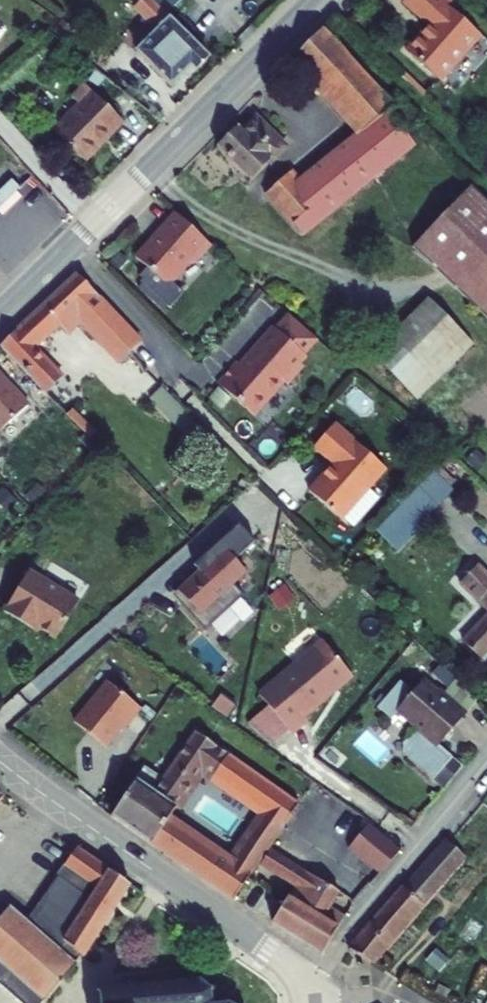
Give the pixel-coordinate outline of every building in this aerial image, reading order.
[(180,0),(150,0),(132,14),(154,38),(131,59),(167,95),(187,75),(193,81),(206,67),(167,27),(188,8),(180,0)] [(432,0),(425,0),(407,21),(434,46),(411,70),(445,100),(486,53),(449,22),(453,18),(432,0)] [(391,121),(315,40),(291,66),(356,140),(295,190),(285,180),(260,206),(296,241),(422,150),(397,116),(391,121)] [(91,95),(50,131),(82,165),(121,127),(91,95)] [(232,138),(211,158),(243,194),(279,160),(252,132),(239,146),(232,138)] [(474,199),(417,258),(486,325),(486,211),(474,199)] [(205,254),(168,223),(152,241),(155,242),(150,250),(145,250),(129,267),(158,293),(168,293),(184,273),(190,272),(205,254)] [(0,347),(0,359),(42,400),(58,384),(29,353),(66,317),(116,368),(132,352),(123,344),(127,340),(68,283),(0,347)] [(270,297),(263,305),(289,326),(294,319),(270,297)] [(470,347),(429,304),(370,358),(414,402),(470,347)] [(237,372),(231,368),(212,391),(249,421),(278,387),(282,391),(294,376),(294,368),(299,361),(266,334),(244,361),(244,364),(237,372)] [(25,412),(9,394),(6,395),(0,388),(0,435),(25,412)] [(71,414),(63,421),(84,443),(91,435),(71,414)] [(381,470),(330,425),(310,448),(329,465),(304,493),(337,521),(381,470)] [(428,474),(372,533),(393,553),(449,493),(428,474)] [(169,598),(200,633),(240,601),(230,591),(242,579),(232,565),(252,547),(238,532),(191,571),(196,575),(169,598)] [(474,569),(456,587),(486,616),(486,582),(474,569)] [(10,585),(0,602),(0,635),(6,639),(8,634),(39,653),(60,617),(10,585)] [(460,646),(477,663),(486,652),(486,619),(460,646)] [(320,642),(255,695),(264,707),(246,722),(266,746),(285,731),(288,735),(304,723),(301,718),(350,678),(320,642)] [(406,697),(394,685),(371,713),(383,723),(391,714),(409,728),(407,732),(410,734),(403,744),(403,762),(427,782),(447,761),(433,749),(472,704),(445,677),(431,694),(418,683),(406,697)] [(102,682),(68,721),(100,746),(135,709),(102,682)] [(293,803),(191,734),(159,781),(139,768),(106,818),(226,900),(293,803)] [(396,851),(364,824),(346,848),(366,866),(361,871),(371,880),(396,851)] [(394,890),(342,950),(364,965),(430,888),(432,889),(456,860),(438,844),(397,892),(394,890)] [(103,872),(70,851),(57,869),(58,869),(52,877),(22,926),(52,952),(73,970),(124,888),(103,872)] [(333,893),(265,851),(253,868),(287,889),(267,923),(317,952),(338,917),(323,906),(333,893)] [(8,1002),(44,1002),(73,970),(52,952),(22,926),(1,908),(0,909),(0,996),(8,1002)] [(202,1002),(202,999),(201,994),(196,988),(194,986),(195,980),(188,979),(187,983),(126,988),(125,982),(118,983),(119,988),(95,991),(90,987),(87,992),(92,996),(92,1002),(202,1002)]
